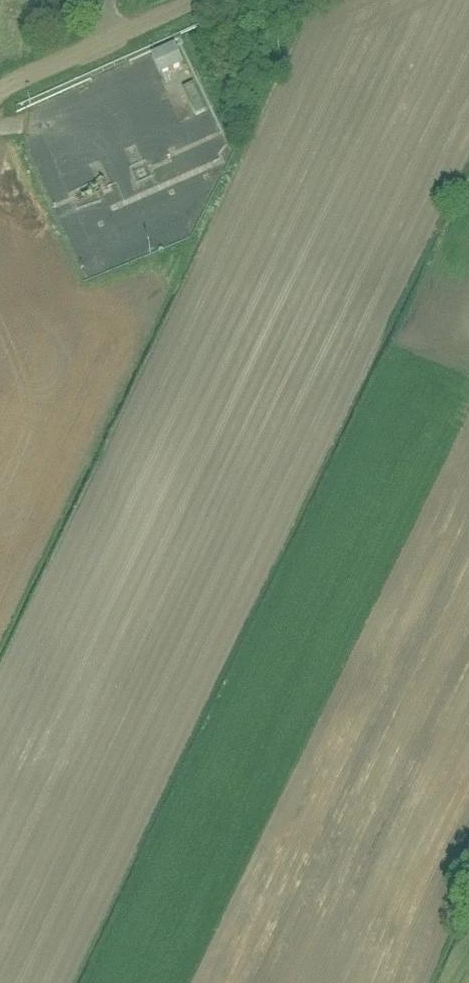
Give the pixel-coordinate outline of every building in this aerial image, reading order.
[(202,79),(190,55),(161,69),(172,93),(202,79)] [(204,92),(190,99),(203,126),(217,119),(204,92)]
